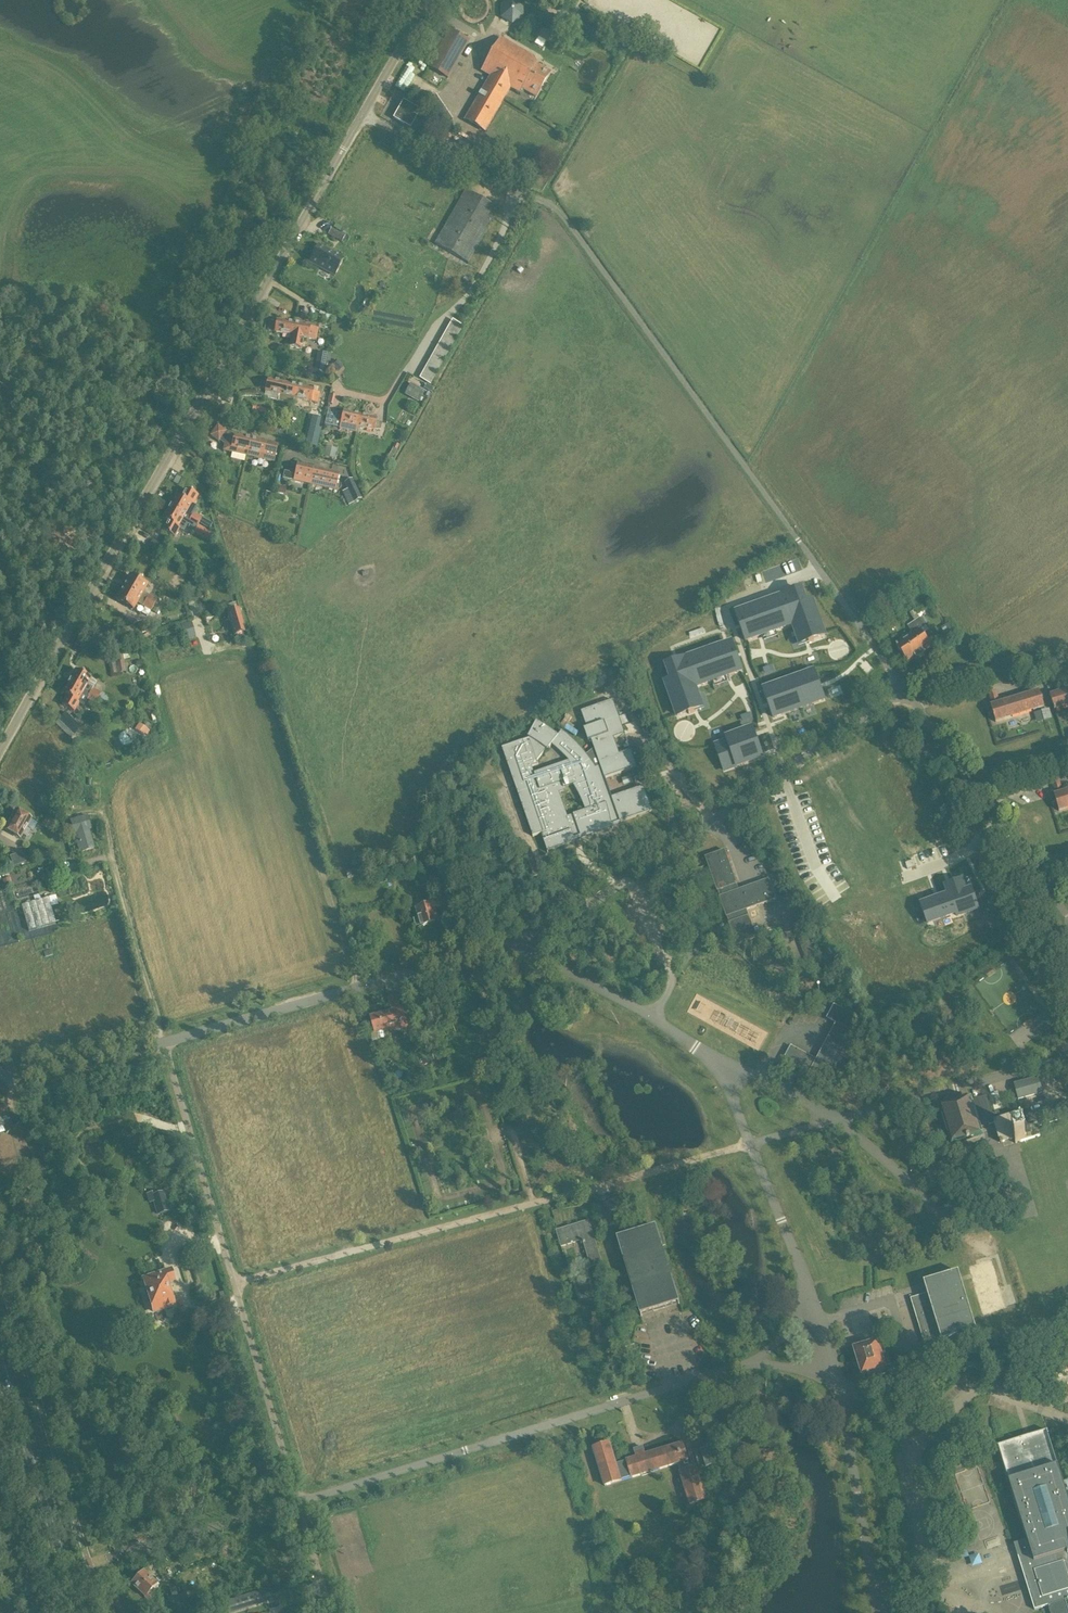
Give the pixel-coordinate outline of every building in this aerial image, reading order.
[(570,29),(567,35),(572,38),(576,32),(570,29)] [(448,77),(469,41),(451,30),(429,66),(448,77)] [(535,97),(549,73),(535,65),(532,57),(500,39),(481,72),(489,77),(464,120),(485,131),(510,88),(518,93),(519,93),(520,94),(523,90),(535,97)] [(442,129),(452,122),(434,96),(424,103),(442,129)] [(410,129),(420,111),(403,101),(393,119),(406,126),(405,127),(407,128),(407,127),(410,129)] [(467,263),(468,263),(498,210),(465,191),(435,244),(467,263)] [(331,229),(328,235),(342,242),(345,236),(331,229)] [(313,258),(310,264),(335,277),(344,260),(319,246),(313,258)] [(293,324),(276,321),(275,324),(269,322),(268,331),(274,332),(274,333),(291,336),(293,324)] [(430,384),(462,327),(452,321),(420,378),(430,384)] [(316,340),(318,329),(310,328),(310,327),(293,324),(291,336),(289,347),(301,349),(303,338),(308,339),(316,340)] [(339,372),(343,368),(336,360),(331,364),(339,372)] [(296,387),(268,381),(268,383),(266,383),(264,384),(263,388),(264,390),(266,390),(265,392),(280,396),(278,402),(293,405),(294,399),(294,398),(296,387)] [(419,403),(425,392),(411,384),(404,395),(419,403)] [(317,404),(319,393),(313,392),(313,391),(296,387),(294,398),(294,399),(310,402),(317,404)] [(251,426),(264,430),(267,415),(254,411),(251,426)] [(335,420),(340,423),(339,429),(357,433),(358,427),(360,416),(343,412),(343,413),(337,413),(335,420)] [(373,431),(380,431),(382,423),(376,420),(360,416),(358,427),(373,431)] [(310,427),(305,445),(316,448),(321,429),(318,429),(321,418),(312,417),(310,427)] [(216,441),(225,447),(223,453),(247,458),(251,440),(234,437),(224,434),(221,433),(222,431),(216,427),(208,437),(215,442),(216,441)] [(201,431),(196,440),(204,444),(209,435),(201,431)] [(270,463),(274,445),(251,440),(247,458),(270,463)] [(334,458),(336,450),(325,447),(323,455),(334,458)] [(310,485),(314,469),(297,465),(297,466),(290,466),(289,473),(284,472),(282,479),(294,481),(310,485)] [(335,486),(338,474),(314,469),(310,485),(334,490),(335,486)] [(348,506),(361,500),(355,485),(347,489),(349,494),(344,497),(348,506)] [(285,495),(286,488),(277,486),(276,493),(285,495)] [(176,496),(170,507),(185,516),(191,505),(176,496)] [(170,507),(163,519),(167,522),(162,531),(174,538),(179,529),(184,531),(187,524),(196,529),(198,524),(190,519),(185,516),(170,507)] [(193,514),(190,519),(198,524),(202,519),(193,514)] [(202,519),(198,524),(209,530),(212,524),(202,519)] [(161,553),(165,545),(153,540),(149,547),(161,553)] [(140,597),(145,588),(147,585),(130,575),(123,587),(140,597)] [(133,610),(140,597),(123,587),(116,601),(133,610)] [(738,613),(737,613),(747,642),(762,636),(776,631),(793,625),(798,639),(798,640),(807,637),(809,643),(814,641),(814,639),(824,635),(813,602),(806,604),(801,590),(792,593),(789,595),(742,611),(738,613)] [(149,596),(146,601),(154,606),(157,600),(149,596)] [(154,606),(146,601),(143,607),(151,611),(154,606)] [(234,636),(245,632),(239,610),(227,614),(234,636)] [(925,625),(919,616),(907,624),(913,633),(897,644),(901,651),(925,635),(920,628),(925,625)] [(138,636),(146,633),(141,622),(133,625),(133,626),(121,631),(125,641),(137,635),(138,636)] [(932,645),(925,635),(901,651),(908,660),(932,645)] [(672,681),(666,683),(677,716),(688,712),(689,715),(694,713),(695,713),(692,706),(700,703),(700,702),(695,689),(713,682),(726,678),(742,672),(731,643),(730,644),(726,645),(679,662),(676,663),(667,667),(672,681)] [(117,674),(126,672),(124,662),(115,663),(117,674)] [(76,670),(69,682),(84,690),(98,699),(109,705),(113,699),(102,692),(101,693),(93,689),(97,683),(76,670)] [(814,673),(764,691),(768,703),(770,707),(774,718),(784,715),(786,714),(824,701),(814,673)] [(1017,686),(1024,684),(1022,677),(1015,679),(1017,686)] [(95,704),(98,699),(84,690),(69,682),(62,694),(67,697),(62,705),(73,712),(78,703),(83,706),(87,699),(95,704)] [(999,705),(995,690),(988,692),(992,707),(991,708),(995,722),(1044,707),(1039,693),(999,705)] [(1067,705),(1067,692),(1050,697),(1054,710),(1067,705)] [(536,722),(528,737),(527,737),(529,739),(502,749),(503,749),(512,774),(511,774),(513,779),(514,779),(524,806),(522,807),(524,812),(525,811),(534,836),(533,836),(533,837),(541,834),(548,853),(548,852),(575,842),(574,839),(611,826),(612,829),(613,829),(612,825),(620,822),(620,823),(652,811),(644,787),(612,798),(605,779),(637,768),(631,751),(620,755),(614,739),(625,735),(613,701),(581,712),(594,749),(586,755),(575,743),(563,732),(562,731),(561,731),(561,732),(558,736),(550,730),(536,721),(536,722)] [(73,734),(80,727),(66,713),(59,720),(73,734)] [(150,731),(139,723),(135,729),(144,736),(145,734),(147,735),(150,731)] [(154,732),(157,728),(148,723),(145,727),(154,732)] [(728,742),(716,747),(725,771),(754,760),(762,758),(759,750),(753,733),(752,730),(727,739),(728,742)] [(1058,779),(1051,781),(1056,796),(1054,797),(1058,811),(1067,808),(1067,792),(1063,794),(1058,779)] [(47,809),(50,803),(47,801),(41,797),(35,806),(42,810),(44,807),(47,809)] [(26,837),(29,831),(26,829),(31,820),(15,811),(5,829),(20,838),(22,835),(26,837)] [(90,829),(87,817),(71,822),(72,827),(73,827),(80,852),(93,849),(88,829),(90,829)] [(48,829),(52,823),(46,820),(43,826),(48,829)] [(735,892),(733,886),(737,885),(725,851),(705,858),(717,892),(718,892),(720,897),(719,898),(726,918),(730,916),(733,922),(728,924),(736,945),(756,938),(748,917),(746,911),(776,900),(769,880),(735,892)] [(41,865),(53,860),(49,852),(38,857),(41,865)] [(534,877),(539,875),(533,858),(528,860),(534,877)] [(443,859),(437,860),(440,870),(446,869),(443,859)] [(349,880),(362,876),(360,868),(347,872),(349,880)] [(379,884),(390,882),(389,876),(378,879),(379,884)] [(937,901),(922,906),(928,924),(956,914),(957,917),(977,910),(974,900),(973,898),(971,892),(965,894),(961,882),(951,885),(948,886),(947,887),(950,896),(939,900),(937,901)] [(28,931),(56,924),(49,898),(21,906),(28,931)] [(422,908),(420,902),(415,903),(419,918),(414,920),(416,928),(421,926),(422,927),(439,922),(434,905),(422,908)] [(1067,948),(1067,941),(1059,928),(1049,936),(1061,953),(1067,948)] [(400,1008),(397,996),(388,999),(391,1010),(371,1016),(376,1033),(390,1029),(391,1032),(407,1027),(402,1008),(400,1008)] [(826,1085),(854,1033),(852,1033),(860,1019),(833,1005),(826,1019),(835,1024),(816,1060),(790,1046),(782,1061),(826,1085)] [(1019,1099),(1041,1093),(1037,1079),(1015,1085),(1019,1099)] [(986,1096),(970,1101),(970,1100),(941,1109),(952,1144),(981,1135),(978,1128),(994,1123),(1001,1143),(1013,1139),(1015,1144),(1040,1136),(1037,1127),(1067,1117),(1067,1104),(1067,1103),(1027,1116),(1027,1118),(1024,1119),(1022,1113),(1000,1119),(998,1113),(992,1115),(986,1096)] [(6,1112),(4,1106),(0,1107),(0,1128),(2,1135),(7,1134),(8,1134),(12,1133),(6,1112)] [(158,1213),(161,1222),(165,1220),(169,1233),(179,1230),(174,1212),(166,1215),(165,1211),(158,1213)] [(602,1264),(589,1221),(556,1231),(561,1247),(583,1241),(591,1267),(602,1264)] [(658,1234),(656,1227),(617,1239),(641,1316),(679,1304),(662,1247),(666,1246),(662,1233),(658,1234)] [(204,1257),(207,1250),(196,1246),(194,1253),(204,1257)] [(181,1267),(190,1264),(186,1251),(177,1254),(181,1267)] [(154,1312),(174,1306),(166,1283),(173,1281),(170,1270),(143,1279),(154,1312)] [(942,1342),(976,1331),(958,1272),(924,1283),(927,1294),(910,1299),(924,1343),(941,1337),(942,1342)] [(880,1347),(879,1342),(855,1350),(862,1375),(867,1374),(869,1380),(886,1375),(886,1377),(905,1371),(902,1363),(891,1366),(885,1345),(880,1347)] [(1007,1379),(1005,1386),(1020,1392),(1023,1386),(1025,1380),(1009,1374),(1007,1379)] [(212,1414),(204,1417),(205,1421),(218,1416),(214,1402),(208,1404),(212,1414)] [(995,1419),(1003,1444),(997,1446),(997,1447),(998,1447),(1027,1540),(1014,1544),(1034,1610),(1048,1606),(1050,1612),(1067,1612),(1067,1499),(1047,1432),(1048,1431),(1047,1431),(1044,1432),(1037,1411),(1010,1420),(1009,1415),(995,1419)] [(616,1464),(610,1444),(593,1448),(605,1486),(678,1464),(680,1472),(690,1504),(706,1500),(696,1467),(690,1469),(687,1461),(682,1444),(645,1455),(642,1448),(634,1450),(637,1458),(616,1464)] [(707,1466),(714,1464),(708,1447),(701,1449),(707,1466)] [(149,1602),(153,1598),(148,1593),(156,1584),(144,1572),(131,1585),(149,1602)] [(177,1595),(176,1588),(172,1589),(170,1594),(174,1607),(181,1606),(179,1601),(196,1594),(194,1590),(178,1596),(178,1594),(177,1595)] [(250,1595),(225,1603),(228,1611),(246,1605),(247,1609),(254,1607),(250,1595)]
